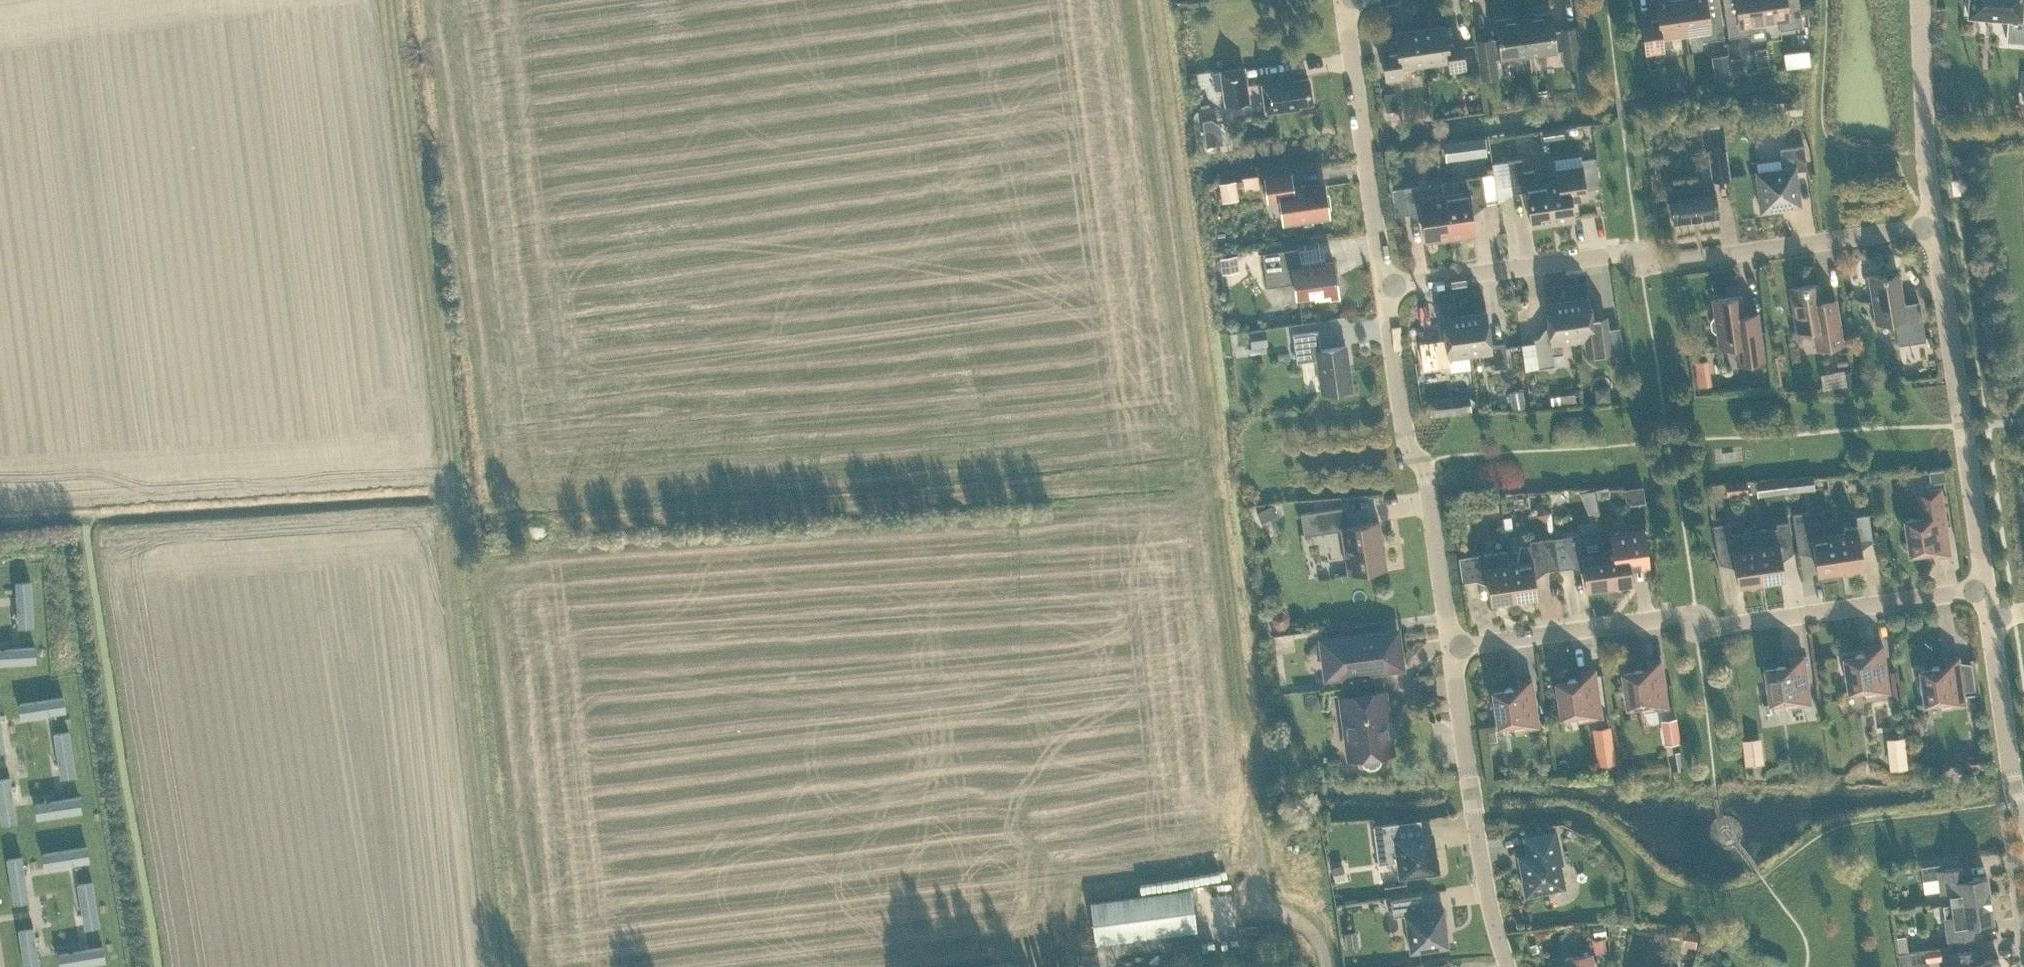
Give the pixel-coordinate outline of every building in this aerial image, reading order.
[(1684,34),(1680,0),(1654,0),(1656,11),(1639,13),(1644,55),(1664,52),(1663,46),(1671,45),(1670,36),(1684,34)] [(1719,11),(1707,12),(1705,0),(1680,0),(1684,34),(1699,32),(1700,41),(1723,38),(1719,11)] [(1763,22),(1759,0),(1734,0),(1736,8),(1723,10),(1727,36),(1749,33),(1748,24),(1763,22)] [(1763,22),(1777,20),(1778,29),(1801,26),(1797,0),(1793,0),(1785,1),(1785,0),(1759,0),(1763,22)] [(1970,18),(2010,21),(2009,41),(2023,42),(2023,0),(1972,0),(1970,18)] [(1532,17),(1522,18),(1527,55),(1555,51),(1555,50),(1561,49),(1563,66),(1575,64),(1579,64),(1574,26),(1558,28),(1558,29),(1552,30),(1550,11),(1532,14),(1532,17)] [(1491,37),(1475,40),(1480,77),(1496,75),(1494,58),(1500,58),(1527,55),(1522,18),(1513,19),(1513,16),(1494,19),(1497,38),(1491,38),(1491,37)] [(1419,29),(1424,63),(1447,60),(1449,70),(1463,68),(1459,42),(1446,44),(1444,26),(1419,29)] [(1400,66),(1424,63),(1419,29),(1394,33),(1397,51),(1381,53),(1385,79),(1401,77),(1400,66)] [(1802,49),(1797,50),(1799,63),(1801,63),(1811,62),(1809,48),(1802,49)] [(1714,80),(1730,78),(1726,54),(1710,56),(1714,80)] [(1742,69),(1741,56),(1730,57),(1731,70),(1742,69)] [(1219,70),(1224,106),(1249,102),(1244,66),(1219,70)] [(1310,102),(1307,77),(1293,79),(1292,76),(1260,81),(1265,112),(1299,107),(1298,104),(1310,102)] [(1397,109),(1395,91),(1383,92),(1385,111),(1397,109)] [(1801,113),(1799,100),(1783,103),(1785,116),(1801,113)] [(1737,117),(1737,112),(1733,109),(1728,109),(1725,113),(1725,118),(1729,121),(1734,121),(1737,117)] [(1552,129),(1543,130),(1544,138),(1550,137),(1553,137),(1552,129)] [(1488,148),(1487,136),(1469,138),(1470,150),(1488,148)] [(1794,170),(1806,169),(1802,145),(1778,148),(1781,168),(1756,172),(1759,196),(1757,197),(1759,212),(1774,210),(1774,208),(1799,204),(1794,170)] [(1729,179),(1725,149),(1707,152),(1711,181),(1729,179)] [(1557,181),(1546,183),(1552,222),(1573,219),(1572,209),(1571,202),(1585,200),(1583,188),(1598,186),(1594,157),(1580,159),(1581,166),(1566,168),(1556,170),(1557,181)] [(1520,159),(1506,161),(1511,192),(1524,190),(1530,225),(1552,222),(1546,183),(1534,184),(1532,169),(1522,171),(1520,159)] [(1326,214),(1321,184),(1291,189),(1289,174),(1264,178),(1267,199),(1280,197),(1284,221),(1326,214)] [(1259,188),(1257,175),(1242,176),(1244,189),(1259,188)] [(1469,205),(1485,203),(1481,175),(1464,177),(1466,191),(1443,195),(1449,237),(1473,233),(1469,205)] [(1238,199),(1235,180),(1219,182),(1222,201),(1238,199)] [(1449,237),(1443,195),(1419,198),(1417,185),(1403,187),(1407,212),(1420,210),(1424,240),(1449,237)] [(1673,222),(1717,216),(1713,188),(1669,194),(1673,222)] [(1337,298),(1332,261),(1300,265),(1297,247),(1261,252),(1266,286),(1293,282),(1296,298),(1313,295),(1314,301),(1337,298)] [(1239,270),(1236,254),(1219,256),(1221,273),(1239,270)] [(1924,340),(1919,309),(1904,311),(1898,273),(1884,275),(1884,273),(1861,276),(1862,277),(1867,277),(1874,322),(1893,319),(1897,344),(1924,340)] [(1816,348),(1841,344),(1836,314),(1822,316),(1817,283),(1789,287),(1796,331),(1813,328),(1816,348)] [(1756,312),(1743,314),(1740,295),(1712,299),(1714,316),(1712,316),(1709,321),(1710,329),(1715,332),(1716,331),(1718,347),(1734,345),(1736,363),(1763,360),(1756,312)] [(1605,315),(1591,317),(1588,297),(1566,300),(1572,340),(1582,339),(1585,355),(1610,352),(1605,315)] [(1560,342),(1572,340),(1566,300),(1544,303),(1549,336),(1532,338),(1536,367),(1563,364),(1560,342)] [(1492,368),(1507,366),(1503,342),(1490,344),(1485,312),(1463,315),(1469,354),(1480,353),(1482,363),(1492,362),(1492,368)] [(1447,357),(1469,354),(1463,315),(1441,318),(1447,357)] [(1267,344),(1265,328),(1249,331),(1251,346),(1267,344)] [(1321,392),(1350,388),(1344,345),(1320,348),(1317,330),(1291,334),(1295,361),(1316,358),(1321,392)] [(1853,383),(1851,369),(1840,370),(1843,385),(1853,383)] [(1709,374),(1695,376),(1697,386),(1711,383),(1709,374)] [(1524,406),(1522,389),(1508,391),(1511,408),(1524,406)] [(1945,480),(1944,468),(1927,470),(1929,482),(1945,480)] [(1868,489),(1866,475),(1854,476),(1856,490),(1868,489)] [(1785,476),(1774,478),(1776,493),(1787,492),(1786,478),(1785,476)] [(1747,493),(1745,480),(1724,482),(1726,495),(1747,493)] [(1625,503),(1644,500),(1642,485),(1623,488),(1625,503)] [(1608,486),(1595,487),(1595,488),(1596,497),(1609,496),(1608,488),(1608,486)] [(1935,556),(1949,553),(1939,487),(1925,490),(1922,493),(1921,497),(1922,504),(1924,507),(1928,510),(1929,515),(1904,519),(1905,526),(1904,528),(1904,529),(1903,531),(1903,533),(1904,535),(1905,537),(1906,538),(1907,539),(1909,551),(1919,550),(1922,552),(1927,551),(1930,548),(1934,548),(1935,556)] [(1499,511),(1497,497),(1484,498),(1486,513),(1499,511)] [(1256,511),(1261,522),(1276,515),(1271,504),(1256,511)] [(1544,520),(1551,510),(1541,504),(1535,514),(1544,520)] [(1385,567),(1378,521),(1348,526),(1345,506),(1299,513),(1302,535),(1340,529),(1347,573),(1385,567)] [(1825,535),(1819,520),(1809,522),(1807,511),(1791,513),(1797,551),(1812,549),(1816,573),(1839,570),(1834,534),(1825,535)] [(1862,566),(1859,542),(1872,540),(1868,513),(1855,515),(1856,525),(1843,527),(1842,533),(1834,534),(1839,570),(1862,566)] [(1765,528),(1752,530),(1755,546),(1760,581),(1783,578),(1781,560),(1780,554),(1792,552),(1787,521),(1775,523),(1775,527),(1765,528)] [(1728,522),(1712,524),(1717,563),(1733,560),(1737,585),(1760,581),(1755,546),(1746,547),(1740,532),(1730,533),(1728,522)] [(1611,548),(1603,550),(1608,585),(1631,582),(1630,570),(1649,567),(1643,528),(1638,529),(1613,532),(1611,548)] [(1577,533),(1565,535),(1569,566),(1581,564),(1582,571),(1585,588),(1608,585),(1603,550),(1601,534),(1588,536),(1578,537),(1577,533)] [(1533,571),(1545,569),(1557,568),(1553,536),(1528,540),(1529,544),(1518,546),(1516,562),(1508,563),(1513,599),(1536,595),(1533,571)] [(1508,563),(1507,549),(1458,556),(1461,581),(1486,578),(1490,602),(1513,599),(1508,563)] [(18,626),(33,625),(31,578),(15,579),(16,596),(18,626)] [(1364,671),(1400,666),(1395,631),(1321,641),(1326,676),(1339,674),(1341,685),(1365,682),(1364,671)] [(1864,695),(1888,692),(1881,644),(1867,646),(1868,654),(1864,655),(1861,653),(1856,653),(1853,657),(1843,658),(1845,671),(1844,673),(1843,674),(1843,676),(1843,677),(1844,679),(1844,681),(1845,682),(1846,683),(1848,691),(1863,688),(1864,695)] [(36,661),(36,646),(19,647),(0,648),(0,663),(36,661)] [(1768,695),(1769,702),(1784,700),(1785,706),(1809,703),(1802,656),(1788,658),(1789,666),(1785,666),(1782,664),(1777,665),(1775,668),(1764,669),(1766,682),(1765,684),(1765,685),(1765,686),(1764,687),(1764,689),(1765,691),(1766,692),(1767,694),(1768,695)] [(1923,696),(1924,703),(1939,701),(1940,707),(1964,704),(1957,657),(1943,659),(1944,667),(1940,667),(1937,665),(1932,666),(1929,669),(1919,670),(1921,683),(1920,685),(1919,687),(1919,688),(1919,690),(1920,691),(1920,693),(1921,694),(1923,696)] [(1643,710),(1667,706),(1660,659),(1645,661),(1646,669),(1642,670),(1639,668),(1634,668),(1632,672),(1621,673),(1623,686),(1623,688),(1622,690),(1622,691),(1622,693),(1622,694),(1623,696),(1624,697),(1625,699),(1626,706),(1642,703),(1643,710)] [(1577,720),(1601,716),(1594,669),(1579,671),(1580,679),(1576,680),(1573,678),(1568,678),(1566,681),(1555,683),(1557,696),(1557,697),(1556,699),(1556,701),(1556,702),(1556,704),(1557,705),(1558,707),(1559,708),(1560,716),(1576,713),(1577,720)] [(1496,717),(1497,725),(1512,723),(1513,729),(1537,726),(1530,679),(1516,681),(1517,689),(1513,689),(1510,687),(1505,687),(1503,691),(1492,692),(1494,705),(1493,707),(1493,708),(1492,710),(1493,712),(1493,713),(1494,715),(1495,716),(1496,717)] [(1390,752),(1382,691),(1367,693),(1365,682),(1341,685),(1342,696),(1340,696),(1349,758),(1360,756),(1360,757),(1360,758),(1360,759),(1361,760),(1362,762),(1363,764),(1365,765),(1367,766),(1369,766),(1371,766),(1372,766),(1373,766),(1375,764),(1377,763),(1378,762),(1378,761),(1379,760),(1379,759),(1379,758),(1379,757),(1379,755),(1379,753),(1390,752)] [(67,709),(64,694),(17,701),(20,717),(56,711),(67,709)] [(1593,749),(1611,746),(1608,725),(1590,728),(1593,749)] [(1496,739),(1495,726),(1486,728),(1488,741),(1496,739)] [(61,776),(76,774),(69,728),(54,730),(61,776)] [(1677,728),(1662,730),(1664,743),(1679,741),(1677,728)] [(1764,762),(1761,736),(1741,738),(1744,764),(1764,762)] [(1907,768),(1903,736),(1885,738),(1888,770),(1907,768)] [(1981,755),(1963,757),(1963,767),(1982,765),(1981,755)] [(17,820),(15,806),(9,774),(0,776),(0,822),(0,823),(17,820)] [(83,811),(81,795),(65,797),(34,802),(36,818),(83,811)] [(1434,856),(1431,833),(1397,838),(1395,823),(1371,826),(1377,864),(1396,861),(1399,877),(1426,873),(1426,874),(1436,873),(1438,871),(1436,856),(1434,856)] [(1536,892),(1563,886),(1559,864),(1561,864),(1554,831),(1524,838),(1527,854),(1518,856),(1522,879),(1521,879),(1524,896),(1536,893),(1536,892)] [(91,859),(88,844),(41,852),(44,867),(80,861),(91,859)] [(13,902),(28,900),(23,864),(21,853),(6,855),(13,902)] [(1345,877),(1343,862),(1331,864),(1334,879),(1345,877)] [(1961,865),(1940,868),(1939,863),(1920,866),(1922,880),(1937,877),(1939,892),(1948,891),(1950,903),(1988,897),(1985,875),(1963,878),(1961,865)] [(85,927),(100,925),(93,879),(78,881),(85,927)] [(1089,901),(1094,942),(1195,929),(1190,888),(1089,901)] [(1409,951),(1447,946),(1442,908),(1422,911),(1420,895),(1390,900),(1392,915),(1404,914),(1409,951)] [(1969,923),(1992,920),(1988,897),(1950,903),(1951,915),(1943,916),(1946,939),(1971,936),(1969,923)] [(37,957),(32,925),(17,928),(23,966),(39,966),(37,957)] [(1697,931),(1685,929),(1682,946),(1694,948),(1697,931)] [(1351,931),(1339,933),(1341,949),(1353,947),(1351,931)] [(1897,951),(1907,950),(1905,934),(1895,935),(1897,951)] [(1606,950),(1604,937),(1592,939),(1594,952),(1606,950)] [(104,945),(88,948),(58,953),(60,966),(62,966),(107,960),(104,945)] [(1939,948),(1924,949),(1925,957),(1926,961),(1941,959),(1939,948)] [(1997,958),(1975,961),(1973,948),(1948,952),(1950,966),(1945,966),(1946,966),(1999,966),(1997,958)] [(1897,953),(1899,966),(1926,966),(1927,966),(1926,961),(1925,957),(1924,949),(1897,953)] [(1590,953),(1564,958),(1566,966),(1593,966),(1590,953)]
